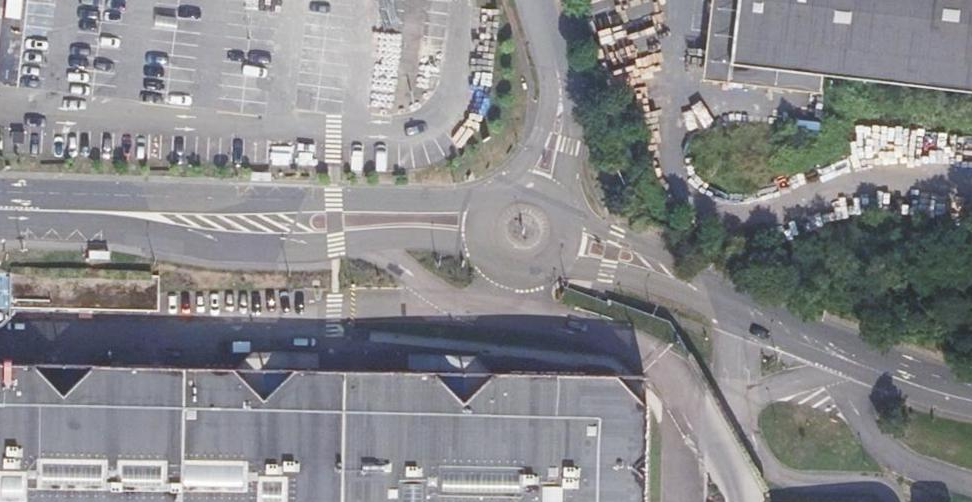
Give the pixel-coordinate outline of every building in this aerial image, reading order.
[(732,61),(971,89),(971,0),(739,0),(732,61)] [(87,251),(87,259),(108,259),(108,251),(87,251)] [(157,277),(11,275),(10,309),(157,310),(157,277)] [(471,411),(446,382),(379,382),(325,381),(297,381),(273,409),(272,418),(263,418),(249,418),(249,409),(249,392),(242,384),(239,381),(99,380),(87,392),(87,406),(88,417),(66,417),(66,406),(39,379),(0,379),(0,501),(653,501),(654,486),(644,476),(653,467),(655,414),(627,385),(506,385),(497,391),(497,411),(497,421),(486,421),(471,420),(471,411)] [(87,406),(66,406),(66,417),(88,417),(87,406)] [(272,418),(273,409),(264,409),(249,409),(249,418),(263,418),(272,418)] [(485,411),(471,411),(471,420),(486,421),(497,421),(497,411),(485,411)]
